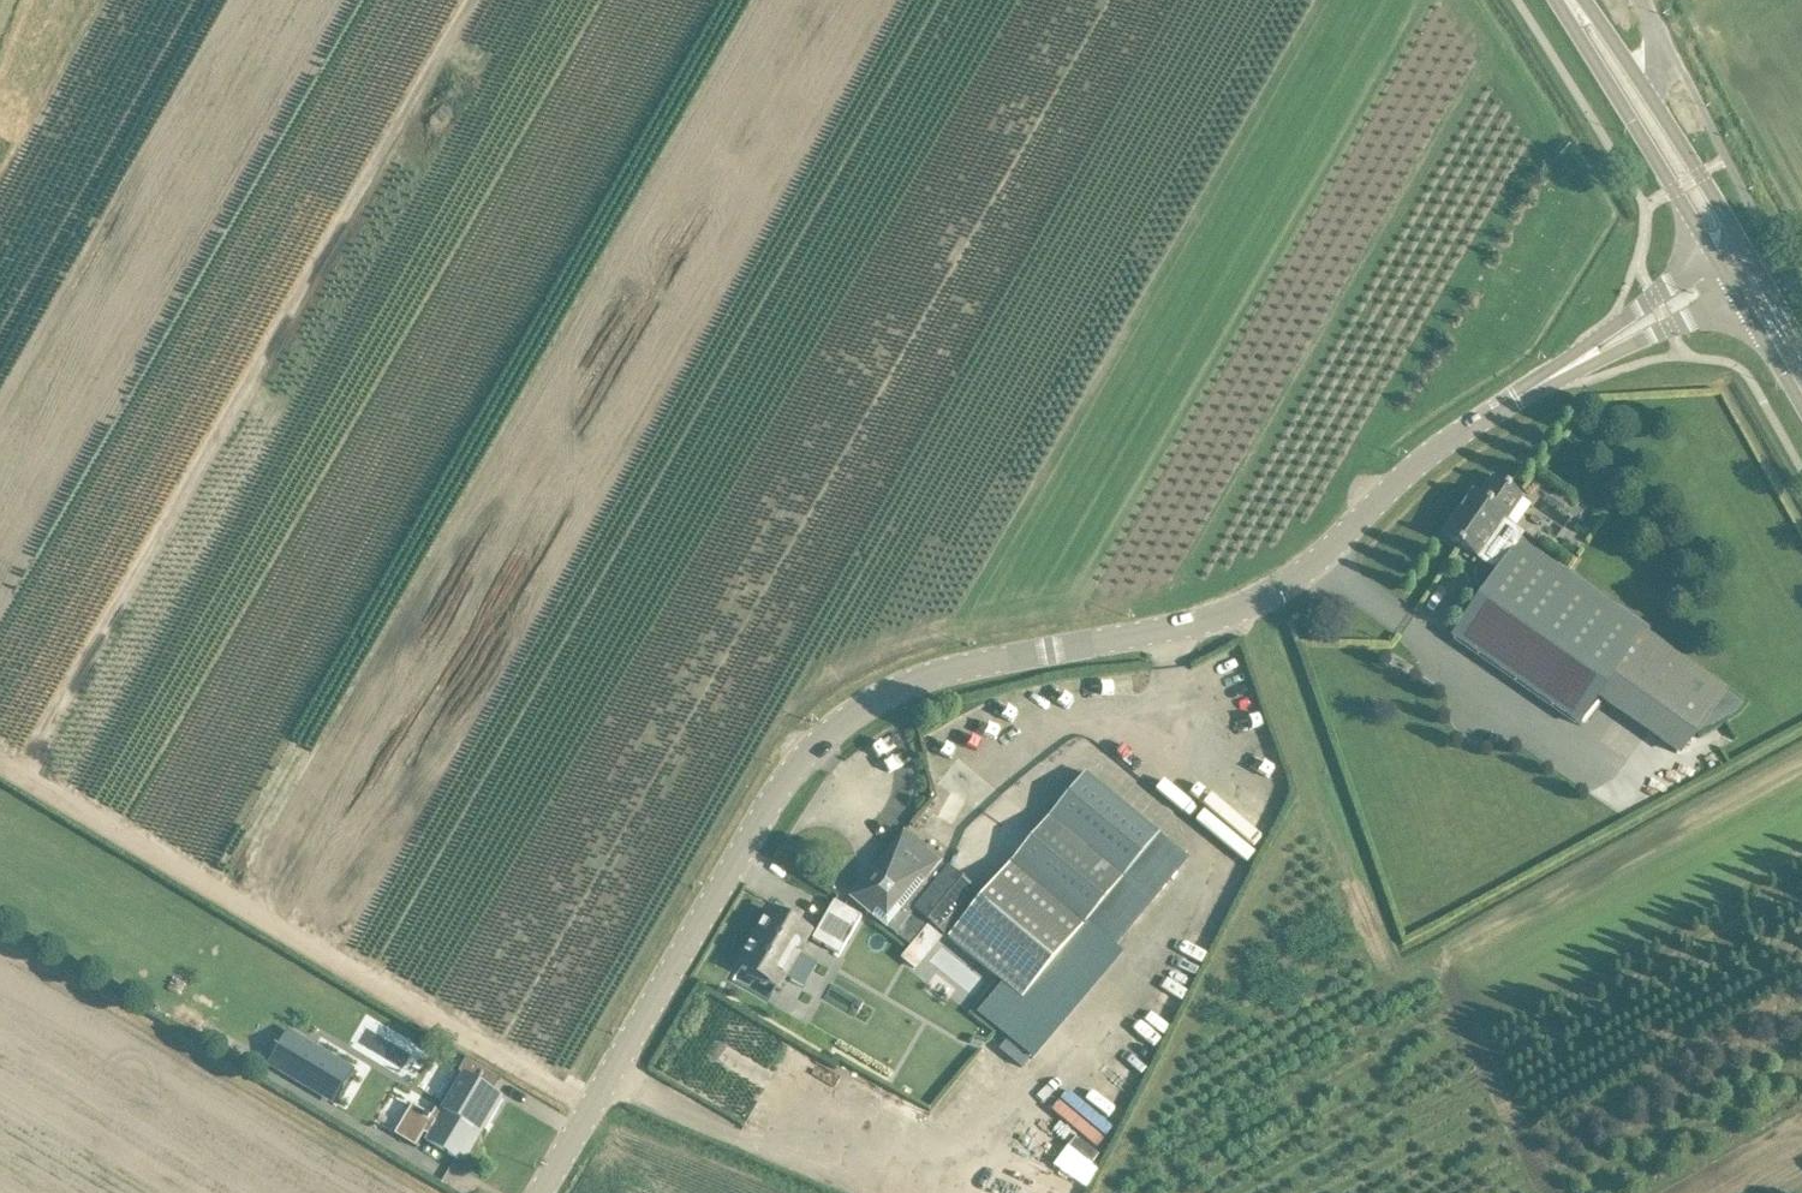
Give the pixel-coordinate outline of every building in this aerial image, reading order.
[(1477,558),(1504,519),(1506,521),(1523,496),(1495,477),(1481,496),(1474,491),(1443,535),(1477,558)] [(1521,539),(1453,638),(1578,725),(1648,627),(1521,539)] [(983,897),(948,869),(947,869),(940,863),(904,833),(871,874),(875,877),(869,884),(865,881),(851,898),(909,947),(911,944),(926,927),(930,922),(1018,998),(1159,836),(1085,774),(983,897)] [(815,936),(813,939),(840,955),(861,917),(834,902),(815,936)] [(746,955),(740,965),(741,966),(750,971),(747,976),(765,986),(768,981),(776,986),(778,987),(784,976),(783,976),(797,952),(798,953),(804,943),(802,943),(806,936),(808,932),(800,928),(793,925),(794,924),(795,923),(793,922),(793,923),(787,919),(788,919),(786,918),(785,919),(785,920),(779,916),(771,911),(765,921),(764,921),(758,930),(760,931),(752,945),(750,945),(745,954),(746,955)] [(937,937),(926,927),(911,944),(922,953),(937,937)] [(327,1104),(349,1067),(280,1027),(258,1064),(327,1104)] [(426,1140),(458,1158),(482,1117),(488,1120),(501,1097),(492,1092),(474,1081),(482,1067),(465,1058),(457,1072),(437,1107),(443,1111),(426,1140)] [(418,1147),(427,1120),(401,1111),(392,1138),(418,1147)]
